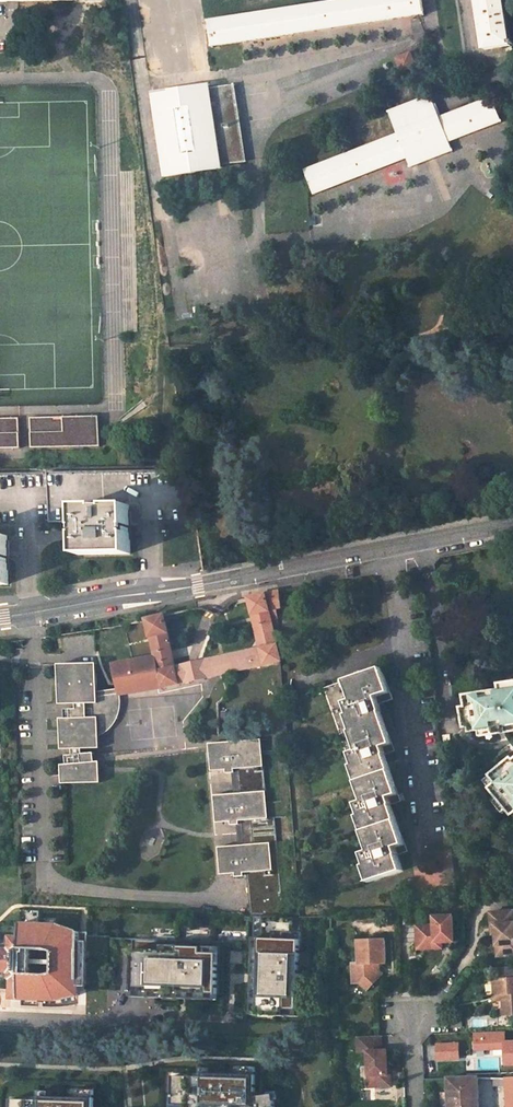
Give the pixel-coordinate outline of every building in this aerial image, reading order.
[(208,22),(212,46),(424,14),(422,0),(349,0),(315,5),(208,22)] [(484,49),(510,45),(504,0),(477,0),(484,49)] [(400,69),(415,63),(409,51),(394,58),(400,69)] [(234,84),(210,88),(221,165),(246,162),(234,84)] [(209,85),(153,93),(166,177),(222,168),(221,165),(210,88),(209,85)] [(431,96),(389,112),(398,134),(305,170),(314,194),(407,158),(410,166),(452,150),(449,141),(501,121),(492,98),(440,117),(431,96)] [(75,416),(19,418),(19,448),(88,447),(87,435),(83,435),(82,420),(75,420),(75,416)] [(8,448),(8,418),(0,418),(0,448),(8,448)] [(129,505),(78,507),(78,521),(79,555),(130,553),(129,520),(129,505)] [(280,591),(266,594),(274,627),(279,626),(277,608),(281,608),(280,591)] [(266,594),(249,598),(260,648),(277,644),(274,627),(266,594)] [(165,616),(147,620),(155,654),(155,656),(162,688),(179,684),(176,667),(165,616)] [(260,648),(176,667),(179,684),(264,665),(281,661),(277,644),(260,648)] [(132,661),(114,664),(117,676),(120,691),(120,694),(121,695),(162,688),(155,656),(150,657),(132,661)] [(97,674),(97,662),(87,663),(87,666),(89,666),(91,667),(93,668),(94,669),(95,670),(95,671),(96,673),(97,674)] [(97,691),(97,674),(96,673),(95,671),(95,670),(94,669),(93,668),(91,667),(89,666),(87,666),(87,663),(58,664),(63,702),(76,700),(76,709),(64,709),(64,718),(59,718),(60,749),(72,749),(72,755),(64,755),(65,764),(60,765),(61,783),(100,783),(99,761),(94,762),(93,753),(81,753),(80,749),(99,748),(98,734),(98,717),(93,717),(93,708),(86,708),(86,699),(98,697),(97,691)] [(382,668),(345,681),(352,700),(345,703),(349,714),(346,715),(352,731),(350,731),(356,751),(350,753),(354,765),(351,766),(357,782),(390,770),(385,755),(394,751),(385,724),(381,712),(382,712),(379,704),(393,700),(386,681),(382,668)] [(500,683),(501,689),(485,692),(465,695),(467,706),(462,707),(465,726),(470,725),(471,729),(471,730),(479,729),(505,724),(512,723),(512,681),(500,683)] [(119,712),(120,703),(121,695),(120,694),(98,697),(86,699),(86,708),(93,708),(93,717),(98,717),(98,734),(104,733),(108,732),(111,730),(113,728),(114,726),(116,725),(117,722),(118,720),(119,712)] [(506,731),(505,724),(479,729),(480,735),(506,731)] [(269,818),(268,802),(262,739),(209,744),(211,772),(226,770),(226,774),(234,773),(234,769),(237,769),(239,794),(214,796),(216,823),(230,822),(230,825),(239,825),(239,821),(242,821),(244,845),(218,848),(221,875),(235,874),(235,877),(243,876),(243,873),(246,873),(250,916),(284,916),(275,817),(269,818)] [(512,758),(503,766),(491,775),(497,782),(491,788),(499,798),(508,809),(512,814),(512,759),(512,758)] [(390,770),(357,782),(363,801),(356,803),(360,815),(358,816),(370,851),(363,853),(366,865),(364,866),(369,882),(403,871),(398,855),(407,852),(398,826),(391,805),(401,802),(394,783),(390,770)] [(497,782),(491,775),(484,780),(491,788),(497,782)] [(508,809),(499,798),(494,802),(503,813),(508,809)] [(491,911),(492,923),(495,923),(496,932),(497,948),(506,947),(506,954),(512,953),(512,909),(491,911)] [(455,941),(454,915),(435,916),(435,925),(418,925),(419,945),(436,944),(436,942),(443,941),(455,941)] [(284,916),(250,916),(249,916),(249,936),(229,936),(229,939),(212,938),(212,935),(194,935),(194,938),(177,938),(177,934),(158,934),(158,938),(132,937),(132,995),(159,995),(159,990),(218,991),(259,992),(259,1013),(286,1013),(286,1007),(299,1008),(301,929),(294,929),(294,916),(284,916)] [(0,943),(0,972),(9,972),(8,978),(11,981),(11,998),(18,998),(18,999),(56,1000),(75,995),(86,996),(86,986),(88,941),(88,932),(77,931),(57,925),(20,923),(20,937),(11,937),(10,944),(0,943)] [(385,939),(358,940),(359,956),(360,963),(353,963),(354,983),(361,982),(367,976),(374,983),(381,975),(374,968),(379,963),(386,963),(385,939)] [(95,941),(88,941),(86,986),(94,986),(95,941)] [(498,968),(499,979),(494,979),(494,994),(503,994),(503,1000),(503,1015),(512,1015),(512,967),(498,968)] [(367,976),(361,982),(368,989),(374,983),(367,976)] [(475,1032),(476,1049),(503,1048),(504,1063),(512,1063),(512,1043),(503,1043),(502,1031),(475,1032)] [(390,1070),(389,1049),(383,1050),(383,1048),(383,1036),(359,1037),(359,1052),(369,1051),(370,1075),(370,1087),(393,1086),(393,1070),(390,1070)] [(459,1059),(458,1044),(439,1045),(439,1059),(459,1059)] [(255,1065),(241,1065),(240,1072),(235,1072),(205,1071),(198,1070),(198,1074),(195,1074),(174,1073),(173,1101),(187,1102),(186,1106),(201,1106),(216,1106),(275,1106),(272,1092),(255,1095),(255,1065)] [(195,1065),(195,1074),(198,1074),(198,1070),(205,1071),(205,1066),(195,1065)] [(448,1078),(449,1106),(479,1106),(478,1078),(478,1077),(477,1077),(448,1078)] [(93,1088),(78,1088),(78,1095),(72,1095),(43,1094),(36,1093),(36,1097),(33,1097),(11,1096),(11,1106),(93,1106),(93,1088)] [(33,1097),(36,1097),(36,1093),(43,1094),(43,1089),(33,1088),(33,1097)]
